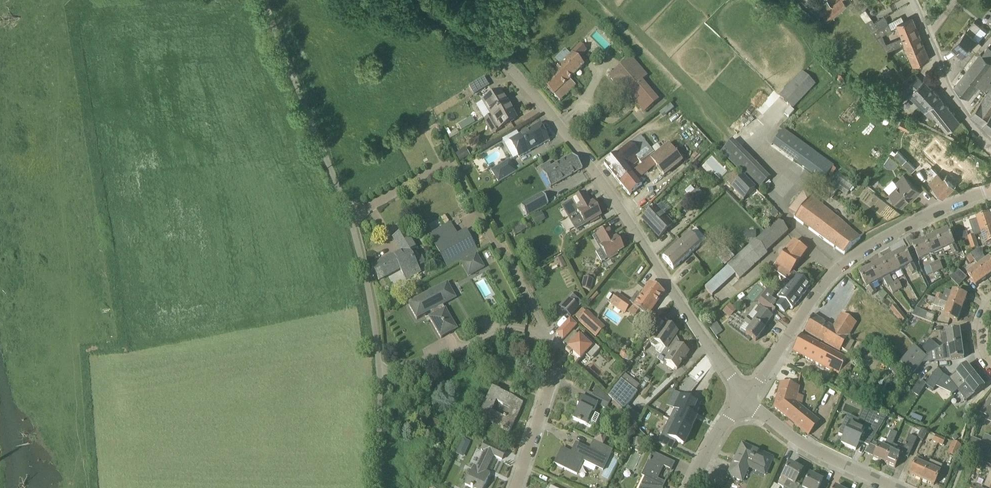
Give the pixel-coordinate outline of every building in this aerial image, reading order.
[(822,14),(832,6),(831,5),(827,0),(817,8),(822,14)] [(822,14),(828,21),(847,6),(842,0),(838,0),(831,5),(832,6),(822,14)] [(913,18),(904,21),(902,16),(889,23),(885,17),(874,22),(873,20),(866,10),(860,14),(866,22),(887,52),(905,44),(921,37),(913,18)] [(975,21),(967,31),(966,30),(952,47),(963,56),(971,46),(977,51),(982,43),(973,36),(981,26),(975,21)] [(905,44),(914,66),(930,59),(921,37),(905,44)] [(554,96),(569,80),(584,66),(578,60),(586,51),(580,45),(571,54),(572,55),(542,85),(554,96)] [(989,81),(990,79),(990,61),(981,53),(954,87),(967,97),(983,76),(989,81)] [(625,96),(647,77),(631,58),(609,77),(625,96)] [(778,96),(792,109),(816,85),(802,72),(778,96)] [(911,84),(918,77),(914,73),(907,79),(911,84)] [(922,82),(918,77),(911,84),(908,87),(912,91),(908,96),(925,112),(929,107),(929,108),(941,97),(924,80),(922,82)] [(489,86),(484,78),(464,89),(467,94),(472,91),(474,95),(489,86)] [(989,81),(983,89),(987,92),(971,115),(990,129),(990,82),(989,81)] [(484,119),(491,115),(508,105),(500,91),(498,93),(498,94),(495,96),(494,93),(493,94),(494,95),(476,105),(484,119)] [(935,117),(939,120),(948,132),(960,122),(941,97),(929,108),(929,107),(925,112),(925,113),(931,120),(935,117)] [(516,119),(508,105),(491,115),(499,129),(510,123),(511,124),(511,123),(510,121),(513,119),(514,120),(516,119)] [(909,131),(913,124),(902,119),(899,126),(909,131)] [(539,125),(510,141),(519,158),(531,151),(530,150),(537,147),(537,148),(549,141),(539,125)] [(822,183),(834,167),(783,129),(771,146),(822,183)] [(448,134),(448,135),(449,137),(450,139),(451,139),(459,134),(457,130),(450,133),(448,134)] [(604,165),(620,184),(628,177),(628,176),(632,172),(629,169),(638,162),(641,165),(655,155),(639,136),(604,165)] [(969,173),(945,149),(936,140),(934,142),(929,146),(924,151),(924,152),(933,161),(942,170),(929,183),(934,188),(943,198),(969,173)] [(620,184),(629,196),(642,185),(636,178),(654,164),(664,176),(682,162),(668,145),(655,155),(641,165),(632,172),(628,176),(628,177),(620,184)] [(466,148),(456,155),(460,162),(471,156),(466,148)] [(582,170),(582,169),(583,169),(573,156),(572,156),(544,172),(552,187),(552,186),(582,170)] [(516,172),(509,161),(492,171),(499,183),(516,172)] [(912,196),(914,197),(920,191),(904,175),(898,181),(900,183),(890,194),(902,206),(912,196)] [(743,177),(732,188),(744,200),(749,195),(757,203),(763,197),(743,177)] [(821,192),(833,199),(838,191),(827,183),(821,192)] [(697,189),(687,198),(695,207),(705,198),(697,189)] [(578,211),(577,212),(585,225),(601,216),(593,203),(591,204),(585,193),(572,201),(578,211)] [(860,239),(840,221),(811,197),(810,198),(804,193),(789,211),(796,217),(794,219),(795,219),(844,255),(860,239)] [(521,206),(527,217),(549,204),(543,194),(521,206)] [(659,238),(672,226),(655,207),(642,220),(659,238)] [(541,212),(532,218),(536,225),(546,218),(541,212)] [(990,230),(990,217),(990,216),(978,220),(982,233),(990,230)] [(768,255),(766,253),(788,232),(778,221),(756,241),(726,268),(738,281),(768,255)] [(459,239),(455,232),(450,224),(430,236),(448,269),(479,251),(468,233),(459,239)] [(690,232),(699,243),(705,239),(696,227),(690,232)] [(601,263),(607,259),(609,258),(610,260),(617,255),(616,254),(623,250),(617,238),(615,239),(609,228),(596,235),(602,246),(600,247),(601,250),(596,253),(601,263)] [(968,238),(974,236),(973,230),(957,235),(959,241),(968,238)] [(982,233),(986,246),(990,244),(990,230),(982,233)] [(402,252),(372,268),(379,281),(400,269),(406,280),(420,272),(418,268),(425,265),(425,262),(420,251),(416,249),(405,231),(394,238),(402,252)] [(937,237),(943,251),(951,248),(954,255),(959,253),(949,231),(937,237)] [(673,270),(700,246),(690,234),(663,258),(673,270)] [(968,238),(972,250),(979,248),(974,236),(968,238)] [(932,256),(943,251),(937,237),(925,242),(932,256)] [(796,276),(797,275),(792,271),(807,252),(806,251),(793,242),(776,264),(772,269),(781,275),(791,282),(796,276)] [(920,261),(932,256),(925,242),(913,247),(920,261)] [(733,256),(739,251),(734,245),(728,250),(727,249),(717,258),(725,267),(734,258),(733,256)] [(987,261),(984,256),(983,250),(980,249),(970,255),(975,261),(979,267),(987,278),(990,276),(990,260),(990,259),(987,261)] [(894,257),(902,271),(909,267),(912,274),(917,272),(906,251),(894,257)] [(469,277),(475,273),(484,268),(477,254),(461,263),(469,277)] [(971,264),(975,261),(970,255),(966,257),(971,264)] [(890,277),(902,271),(894,257),(883,263),(890,277)] [(938,272),(943,270),(940,261),(935,263),(938,272)] [(894,284),(890,277),(883,263),(872,269),(879,283),(884,280),(888,287),(889,286),(894,295),(898,292),(894,284)] [(938,272),(935,263),(930,265),(933,274),(938,272)] [(976,286),(987,278),(979,267),(968,275),(976,286)] [(872,286),(879,283),(872,269),(860,275),(867,289),(867,288),(872,295),(877,293),(872,286)] [(955,275),(963,283),(968,278),(958,270),(955,275)] [(959,287),(963,283),(955,275),(950,278),(959,287)] [(810,287),(796,276),(791,282),(779,298),(792,309),(792,310),(793,309),(810,287)] [(594,279),(584,277),(581,289),(591,292),(594,279)] [(899,281),(894,284),(898,292),(903,290),(899,281)] [(631,304),(648,316),(648,315),(664,293),(650,283),(641,296),(638,294),(630,304),(631,304)] [(457,330),(449,317),(442,305),(455,298),(447,284),(409,306),(417,320),(430,313),(432,317),(430,319),(441,339),(457,330)] [(772,296),(774,294),(768,289),(760,298),(772,307),(776,302),(771,298),(772,296)] [(954,292),(949,304),(963,309),(967,297),(954,292)] [(570,304),(564,311),(571,317),(583,304),(571,294),(565,300),(570,304)] [(631,304),(630,304),(617,295),(611,304),(624,314),(631,304)] [(942,301),(936,299),(933,306),(947,311),(945,317),(958,322),(963,309),(949,304),(942,301)] [(730,318),(737,310),(730,304),(723,312),(730,318)] [(908,319),(904,315),(896,305),(891,310),(902,323),(908,319)] [(746,333),(746,334),(756,342),(765,330),(763,329),(773,317),(759,306),(756,311),(754,310),(748,318),(748,317),(744,323),(745,323),(751,328),(746,333)] [(917,309),(913,316),(924,321),(928,313),(917,309)] [(596,337),(605,327),(587,312),(580,320),(579,321),(596,337)] [(854,343),(847,339),(856,323),(841,315),(834,328),(813,316),(804,331),(840,352),(841,349),(848,353),(854,343)] [(563,340),(576,326),(570,320),(557,334),(563,340)] [(740,329),(746,333),(751,328),(745,323),(740,329)] [(677,333),(666,325),(660,333),(655,329),(640,349),(647,354),(653,346),(656,348),(660,346),(665,349),(666,349),(675,336),(677,333)] [(943,347),(963,344),(961,330),(941,333),(943,347)] [(588,351),(594,357),(600,350),(582,334),(579,337),(574,332),(563,344),(568,349),(566,352),(570,356),(572,353),(580,360),(588,351)] [(846,359),(801,336),(801,335),(792,351),(825,368),(838,375),(846,359)] [(666,349),(665,349),(658,360),(663,364),(667,363),(677,370),(688,353),(677,346),(680,344),(675,336),(666,349)] [(930,340),(922,350),(928,355),(941,348),(930,340)] [(943,347),(945,361),(965,358),(963,344),(943,347)] [(915,347),(901,364),(914,375),(928,358),(915,347)] [(896,375),(901,369),(893,362),(888,368),(896,375)] [(961,388),(976,376),(967,365),(957,373),(950,379),(959,391),(961,388)] [(927,385),(926,386),(933,390),(934,391),(936,387),(942,378),(944,375),(940,370),(939,369),(936,371),(927,385)] [(963,398),(966,395),(970,399),(975,395),(985,387),(976,376),(961,388),(959,391),(958,392),(963,398)] [(638,393),(635,391),(621,380),(608,397),(623,412),(638,393)] [(797,396),(799,388),(781,383),(774,407),(809,436),(820,423),(801,408),(803,397),(797,396)] [(520,411),(523,404),(492,389),(479,418),(510,433),(516,420),(514,419),(518,410),(520,411)] [(676,423),(690,431),(690,430),(695,418),(693,417),(695,412),(696,413),(699,405),(680,395),(673,408),(681,412),(676,423)] [(599,417),(593,414),(598,405),(582,397),(577,406),(579,407),(573,420),(586,426),(591,428),(594,427),(599,417)] [(990,399),(981,414),(990,418),(990,399)] [(969,420),(973,410),(967,407),(962,417),(969,420)] [(869,447),(886,419),(870,411),(862,430),(844,422),(839,435),(844,438),(841,444),(856,451),(859,442),(869,447)] [(439,436),(444,424),(433,420),(428,432),(439,436)] [(683,445),(690,431),(676,423),(669,420),(657,444),(671,451),(676,441),(683,445)] [(923,441),(927,431),(922,429),(917,438),(923,441)] [(873,458),(884,463),(892,445),(894,441),(897,434),(891,432),(883,448),(878,446),(873,458)] [(906,441),(904,446),(905,446),(912,449),(917,439),(909,436),(909,435),(906,441)] [(903,447),(906,439),(897,436),(894,444),(903,447)] [(982,442),(972,438),(969,450),(987,457),(989,453),(990,453),(990,450),(990,446),(982,442)] [(463,439),(457,453),(464,456),(470,442),(463,439)] [(569,457),(560,452),(554,464),(575,474),(583,459),(604,469),(612,451),(594,442),(590,450),(576,443),(569,457)] [(485,443),(481,450),(484,452),(477,467),(474,466),(465,485),(471,487),(484,487),(490,474),(486,472),(493,456),(502,460),(505,453),(485,443)] [(953,443),(948,454),(956,457),(961,446),(953,443)] [(765,476),(769,468),(773,458),(742,444),(728,476),(742,482),(748,469),(765,476)] [(903,450),(900,448),(892,445),(884,463),(895,468),(901,456),(903,450)] [(644,487),(663,487),(664,486),(655,482),(663,466),(671,470),(675,463),(653,453),(642,476),(648,479),(644,487)] [(909,475),(922,480),(927,467),(921,464),(923,460),(917,457),(909,475)] [(981,471),(985,463),(979,460),(975,469),(981,471)] [(930,461),(927,467),(922,480),(934,486),(942,466),(930,461)] [(989,473),(990,469),(990,465),(986,462),(983,470),(989,473)] [(794,485),(802,471),(789,464),(778,485),(783,487),(787,481),(794,485)] [(713,470),(714,487),(722,487),(721,477),(720,469),(713,470)] [(823,481),(809,475),(803,487),(819,487),(823,481)] [(643,477),(640,476),(635,487),(639,487),(643,477)]
